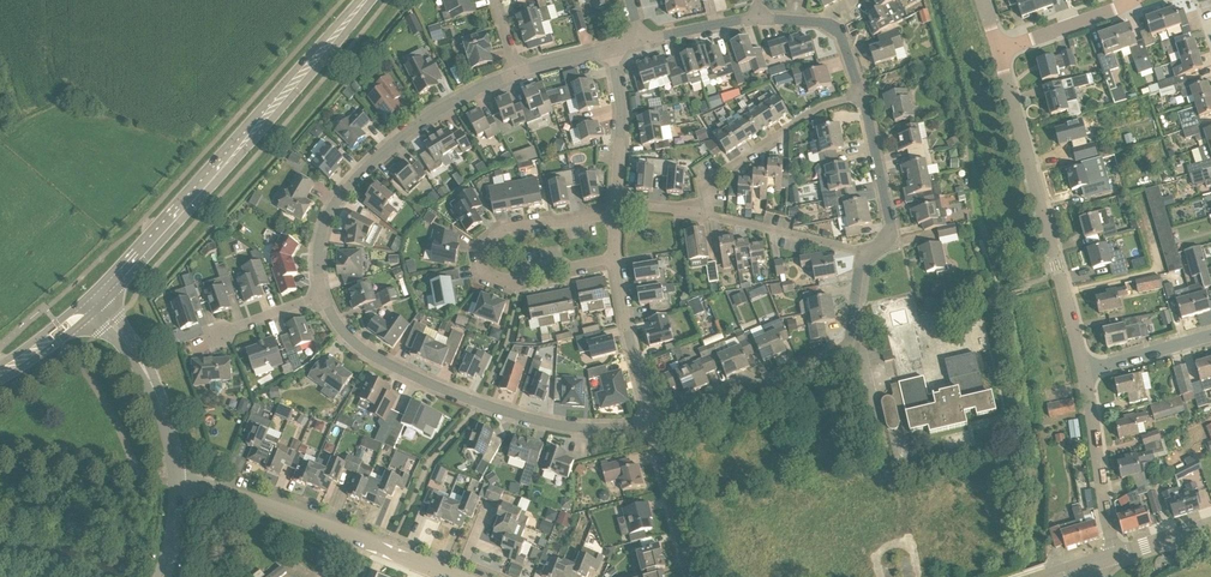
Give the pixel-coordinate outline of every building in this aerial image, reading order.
[(445,22),(476,12),(474,4),(471,5),(470,0),(446,0),(447,4),(446,4),(448,12),(443,14),(445,22)] [(593,11),(611,7),(609,0),(587,0),(588,4),(591,3),(593,11)] [(686,10),(684,0),(662,0),(662,2),(666,1),(669,14),(687,11),(686,10)] [(867,15),(894,1),(897,0),(873,0),(875,3),(872,5),(875,11),(867,15)] [(1034,0),(1008,0),(1010,7),(1017,4),(1023,18),(1040,12),(1034,0)] [(1040,12),(1054,7),(1051,0),(1034,0),(1040,12)] [(419,10),(423,4),(419,1),(415,7),(419,10)] [(546,1),(538,3),(540,10),(548,8),(546,1)] [(898,24),(888,5),(894,2),(894,1),(867,15),(871,21),(867,23),(874,36),(881,33),(898,24)] [(1160,14),(1166,32),(1182,26),(1178,15),(1177,16),(1175,9),(1160,14)] [(919,13),(923,25),(932,23),(928,10),(919,13)] [(522,30),(541,24),(537,11),(517,17),(522,30)] [(578,33),(587,30),(582,14),(573,17),(578,33)] [(1153,36),(1166,32),(1160,14),(1146,19),(1149,30),(1142,33),(1146,48),(1156,45),(1153,36)] [(410,28),(419,24),(415,15),(406,19),(410,28)] [(541,47),(554,43),(551,36),(546,37),(541,24),(522,30),(526,44),(539,40),(541,47)] [(898,30),(891,33),(890,31),(899,27),(898,24),(881,33),(882,36),(878,37),(881,46),(870,49),(875,65),(897,58),(898,61),(908,58),(904,48),(898,30)] [(441,39),(437,25),(428,28),(433,42),(441,39)] [(1141,33),(1143,40),(1136,42),(1130,25),(1115,30),(1123,52),(1130,50),(1139,74),(1153,69),(1146,49),(1146,48),(1142,33),(1141,33)] [(1189,26),(1181,28),(1184,36),(1192,33),(1189,26)] [(1114,55),(1123,52),(1115,30),(1098,36),(1105,54),(1098,56),(1104,74),(1119,69),(1114,55)] [(470,58),(473,68),(492,62),(488,48),(491,47),(486,33),(463,41),(469,59),(470,58)] [(773,59),(791,53),(793,60),(815,54),(810,38),(801,41),(799,35),(768,44),(773,59)] [(748,37),(731,43),(736,57),(730,59),(735,74),(739,86),(746,83),(740,66),(751,62),(755,75),(769,70),(761,48),(753,51),(748,37)] [(1194,41),(1177,46),(1175,39),(1161,43),(1164,53),(1168,52),(1172,63),(1172,64),(1181,61),(1199,56),(1194,41)] [(716,80),(706,48),(700,50),(699,46),(692,48),(704,83),(711,81),(711,82),(716,80)] [(730,59),(729,57),(722,60),(719,48),(713,50),(712,46),(706,48),(716,80),(735,74),(730,59)] [(703,83),(704,83),(692,48),(686,50),(687,54),(681,56),(685,67),(678,69),(683,86),(691,83),(692,86),(703,83)] [(1057,70),(1067,67),(1067,68),(1075,65),(1071,51),(1062,53),(1063,55),(1054,58),(1053,57),(1037,62),(1043,82),(1059,77),(1057,70)] [(1199,56),(1181,61),(1172,64),(1174,71),(1175,77),(1158,82),(1159,83),(1157,83),(1160,92),(1175,87),(1188,82),(1186,74),(1203,69),(1199,56)] [(683,86),(678,69),(669,72),(666,61),(664,57),(651,61),(657,81),(659,88),(673,84),(674,89),(683,86)] [(406,67),(420,95),(437,87),(434,82),(442,78),(432,58),(424,62),(422,59),(406,67)] [(650,59),(650,58),(637,62),(637,66),(638,66),(643,83),(637,86),(639,93),(646,91),(649,91),(650,84),(657,81),(651,61),(650,62),(650,59)] [(792,70),(792,71),(796,85),(806,83),(809,93),(832,86),(827,69),(812,73),(810,65),(792,70)] [(771,77),(779,75),(777,67),(769,70),(771,77)] [(562,104),(576,100),(599,93),(597,86),(594,87),(593,80),(581,84),(577,70),(563,74),(567,87),(564,88),(566,96),(561,98),(562,104)] [(778,87),(785,85),(782,75),(775,77),(778,87)] [(1052,115),(1063,112),(1067,111),(1069,118),(1081,115),(1078,101),(1074,89),(1079,88),(1089,85),(1087,76),(1054,84),(1057,93),(1047,96),(1047,95),(1046,95),(1052,115)] [(396,101),(403,96),(388,77),(377,86),(380,90),(370,97),(387,120),(403,109),(396,101)] [(356,92),(361,88),(357,82),(352,85),(356,92)] [(1175,87),(1177,93),(1178,94),(1181,93),(1183,99),(1193,95),(1196,103),(1210,98),(1210,92),(1208,83),(1191,90),(1188,82),(1175,87)] [(1160,93),(1160,92),(1157,83),(1148,86),(1150,93),(1150,94),(1150,96),(1160,93)] [(541,97),(537,86),(523,91),(531,113),(538,110),(541,116),(554,111),(547,94),(541,97)] [(1123,86),(1110,90),(1115,104),(1127,100),(1123,86)] [(1177,93),(1175,87),(1160,92),(1160,93),(1162,98),(1177,93)] [(343,94),(351,100),(356,94),(348,88),(343,94)] [(907,90),(884,95),(887,111),(893,110),(896,122),(914,118),(910,98),(909,99),(907,90)] [(599,93),(576,100),(580,113),(600,108),(599,101),(601,101),(599,93)] [(772,101),(769,96),(768,94),(763,97),(779,121),(789,114),(778,97),(772,101)] [(714,97),(717,107),(724,104),(721,95),(714,97)] [(510,96),(496,101),(504,123),(511,120),(514,127),(527,122),(521,105),(514,107),(510,96)] [(642,109),(640,97),(631,98),(633,110),(642,109)] [(768,128),(779,121),(763,97),(759,100),(763,106),(757,109),(768,128)] [(1200,117),(1210,114),(1210,98),(1196,103),(1197,108),(1178,114),(1184,131),(1202,125),(1200,117)] [(699,105),(702,113),(711,109),(707,101),(699,105)] [(1161,104),(1156,108),(1160,114),(1165,110),(1161,104)] [(641,132),(671,127),(667,106),(655,108),(657,115),(638,118),(641,132)] [(751,113),(747,108),(747,107),(742,110),(758,134),(768,128),(757,109),(751,113)] [(336,132),(353,149),(366,135),(362,130),(370,122),(359,110),(350,119),(349,118),(336,132)] [(486,120),(481,110),(467,117),(478,137),(485,133),(488,139),(501,133),(492,117),(486,120)] [(736,114),(732,117),(748,141),(758,134),(742,110),(736,114)] [(571,123),(579,121),(576,114),(569,116),(571,123)] [(1076,132),(1083,130),(1085,136),(1097,132),(1096,129),(1099,128),(1095,116),(1080,121),(1065,125),(1065,128),(1056,131),(1060,145),(1078,140),(1076,132)] [(732,117),(726,121),(722,124),(737,148),(748,141),(732,117)] [(820,142),(842,138),(840,125),(828,127),(827,120),(812,123),(814,130),(818,129),(820,142)] [(581,128),(579,121),(571,123),(573,130),(578,129),(581,128)] [(598,123),(581,128),(582,128),(585,142),(605,136),(603,129),(600,129),(598,123)] [(931,153),(930,152),(933,152),(933,149),(938,140),(931,136),(929,139),(928,140),(924,123),(903,128),(904,135),(900,136),(901,144),(897,145),(898,152),(908,150),(909,157),(931,153)] [(727,154),(737,148),(722,124),(717,127),(719,129),(713,133),(727,154)] [(318,139),(324,131),(317,125),(310,133),(318,139)] [(1208,146),(1210,145),(1210,130),(1205,132),(1202,125),(1184,131),(1186,139),(1195,136),(1197,141),(1206,138),(1208,146)] [(670,148),(669,141),(674,140),(671,127),(641,132),(643,146),(655,144),(656,151),(670,148)] [(472,148),(461,131),(453,136),(449,129),(437,136),(448,155),(455,151),(458,155),(461,155),(472,148)] [(705,129),(696,133),(699,142),(709,138),(705,129)] [(441,159),(448,155),(437,136),(424,144),(429,151),(421,156),(431,174),(443,167),(443,164),(441,159)] [(958,136),(948,142),(951,148),(961,142),(958,136)] [(842,138),(820,142),(811,144),(813,155),(819,154),(820,162),(835,159),(834,152),(845,150),(842,138)] [(561,153),(566,143),(557,140),(553,149),(561,153)] [(721,153),(718,148),(714,141),(704,143),(711,153),(714,158),(721,153)] [(312,164),(330,179),(338,170),(335,168),(344,158),(328,144),(317,157),(317,158),(312,164)] [(1198,150),(1203,164),(1210,161),(1210,145),(1208,146),(1198,149),(1198,150)] [(525,150),(528,160),(538,157),(534,147),(525,150)] [(513,158),(510,152),(502,157),(505,163),(513,158)] [(298,165),(302,158),(294,153),(289,160),(298,165)] [(929,176),(927,167),(933,166),(931,153),(909,157),(911,164),(901,166),(903,174),(908,173),(909,180),(929,176)] [(791,160),(784,159),(777,158),(777,162),(769,161),(768,168),(769,168),(768,179),(768,187),(776,187),(775,190),(782,191),(782,189),(789,189),(791,160)] [(793,160),(795,167),(802,165),(800,159),(793,160)] [(836,166),(835,159),(820,162),(821,165),(819,166),(816,169),(817,173),(820,176),(821,181),(820,181),(820,182),(828,181),(850,176),(848,164),(836,166)] [(1067,172),(1072,190),(1090,186),(1088,181),(1102,177),(1102,178),(1114,175),(1109,159),(1090,165),(1092,172),(1086,173),(1085,167),(1067,172)] [(662,176),(663,161),(648,160),(647,167),(639,167),(637,191),(653,192),(654,176),(662,176)] [(421,184),(419,182),(427,175),(418,162),(411,168),(404,161),(397,167),(396,166),(391,170),(392,171),(391,173),(410,194),(421,184)] [(677,170),(678,162),(663,161),(662,176),(669,177),(668,194),(683,195),(685,171),(677,170)] [(959,161),(950,161),(950,169),(959,169),(959,161)] [(1203,164),(1201,164),(1203,170),(1210,168),(1210,161),(1203,164)] [(487,169),(483,163),(476,167),(480,173),(487,169)] [(1193,173),(1203,170),(1201,164),(1201,163),(1187,167),(1190,174),(1193,173)] [(769,168),(768,168),(763,167),(762,171),(754,170),(754,177),(753,188),(754,188),(761,188),(761,200),(767,200),(768,187),(768,179),(769,168)] [(1203,170),(1193,173),(1197,186),(1206,183),(1207,187),(1210,186),(1210,168),(1203,170)] [(595,175),(588,176),(586,169),(571,172),(574,187),(582,185),(585,202),(600,199),(595,175)] [(567,188),(574,187),(571,172),(567,173),(556,175),(558,182),(550,183),(555,207),(570,204),(567,188)] [(797,174),(794,175),(790,176),(789,185),(799,184),(797,174)] [(919,201),(940,197),(940,196),(942,196),(938,174),(929,176),(909,180),(911,188),(906,189),(908,196),(917,194),(919,201)] [(279,207),(302,221),(312,204),(306,200),(314,185),(299,176),(290,191),(289,190),(279,207)] [(825,202),(854,196),(850,176),(828,181),(830,192),(823,193),(825,202)] [(754,177),(748,177),(748,180),(740,180),(738,197),(747,198),(746,209),(752,210),(754,188),(753,188),(754,177)] [(527,207),(543,204),(538,178),(522,181),(527,207)] [(510,210),(527,207),(522,181),(505,185),(510,210)] [(378,184),(367,198),(374,203),(369,209),(386,223),(396,211),(389,204),(394,198),(378,184)] [(494,213),(510,210),(505,185),(489,188),(494,213)] [(730,186),(729,197),(736,198),(737,186),(730,186)] [(449,194),(444,187),(438,191),(443,198),(449,194)] [(1165,207),(1162,199),(1159,187),(1145,190),(1153,217),(1167,213),(1165,207)] [(473,208),(481,203),(473,190),(460,197),(464,204),(452,210),(459,222),(461,220),(468,232),(480,225),(475,217),(478,216),(477,213),(475,210),(474,210),(473,208)] [(427,199),(432,205),(441,197),(435,191),(427,199)] [(958,194),(960,203),(967,201),(965,192),(958,194)] [(800,203),(799,196),(791,197),(792,204),(800,203)] [(839,219),(847,217),(869,213),(867,200),(855,203),(854,196),(825,202),(826,209),(837,207),(839,219)] [(1162,199),(1165,207),(1166,206),(1175,203),(1173,196),(1164,199),(1162,199)] [(945,210),(943,210),(940,197),(919,201),(920,208),(911,210),(912,218),(917,217),(919,225),(924,224),(925,231),(937,228),(938,228),(947,226),(945,218),(946,218),(947,216),(946,211),(945,210)] [(789,217),(799,217),(799,208),(790,208),(789,217)] [(424,219),(432,225),(437,217),(429,212),(424,219)] [(869,213),(847,217),(849,229),(845,230),(847,237),(862,234),(860,227),(872,225),(869,213)] [(1161,244),(1175,240),(1167,213),(1153,217),(1161,244)] [(375,225),(354,214),(347,228),(349,229),(347,245),(365,247),(366,238),(368,239),(375,225)] [(1086,238),(1101,234),(1103,240),(1118,236),(1115,224),(1102,227),(1099,215),(1081,220),(1086,238)] [(1133,230),(1133,231),(1139,230),(1136,221),(1131,222),(1133,230)] [(947,226),(938,228),(940,238),(957,235),(955,225),(947,227),(947,226)] [(704,230),(686,233),(691,261),(709,258),(704,230)] [(458,236),(435,231),(431,250),(434,251),(432,262),(444,264),(445,262),(455,264),(459,246),(456,245),(458,236)] [(292,258),(299,245),(283,235),(271,256),(276,269),(273,269),(283,296),(297,291),(292,277),(298,275),(292,258)] [(729,256),(736,255),(737,255),(734,239),(734,238),(726,239),(725,236),(719,237),(724,268),(731,267),(729,256)] [(744,260),(751,258),(749,243),(749,241),(741,242),(740,239),(734,240),(734,239),(737,255),(736,255),(739,271),(742,289),(752,288),(751,283),(744,284),(743,272),(745,271),(744,260)] [(1169,273),(1183,269),(1175,240),(1161,244),(1169,273)] [(208,245),(210,253),(218,250),(215,243),(208,245)] [(766,262),(764,245),(756,246),(755,243),(749,243),(751,258),(754,275),(760,274),(759,263),(766,262)] [(937,273),(947,271),(941,243),(919,248),(922,263),(925,262),(928,273),(937,271),(937,273)] [(1110,254),(1109,252),(1108,244),(1089,250),(1094,269),(1110,265),(1112,272),(1127,268),(1123,251),(1110,254)] [(1205,261),(1201,247),(1185,252),(1192,278),(1200,276),(1202,283),(1188,287),(1189,290),(1191,297),(1192,297),(1197,315),(1210,311),(1205,289),(1210,287),(1210,281),(1205,261)] [(270,285),(268,279),(261,262),(257,250),(252,253),(255,264),(242,269),(245,279),(238,281),(246,303),(264,296),(261,288),(270,285)] [(345,286),(364,280),(362,252),(339,253),(339,264),(341,264),(341,274),(342,274),(345,286)] [(816,280),(837,276),(833,259),(824,260),(823,253),(800,257),(802,268),(813,266),(816,280)] [(786,275),(783,261),(783,260),(775,262),(777,276),(786,275)] [(668,286),(667,281),(665,270),(659,271),(658,262),(653,263),(653,261),(648,262),(643,263),(643,265),(634,266),(637,282),(649,280),(650,288),(662,286),(662,287),(668,286)] [(706,264),(709,283),(719,281),(716,262),(706,264)] [(219,275),(228,272),(225,264),(216,267),(219,275)] [(401,284),(406,281),(404,278),(406,277),(400,268),(393,273),(398,281),(399,281),(401,284)] [(437,309),(449,307),(456,306),(451,282),(461,280),(459,271),(427,276),(427,278),(428,278),(431,294),(430,294),(431,296),(434,295),(437,309)] [(205,288),(214,314),(231,308),(228,297),(236,294),(229,275),(215,280),(216,284),(205,288)] [(687,282),(686,275),(679,276),(680,283),(687,282)] [(1138,294),(1163,289),(1160,276),(1135,281),(1138,294)] [(610,300),(610,296),(606,278),(591,280),(598,312),(605,310),(603,301),(610,300)] [(590,313),(598,312),(591,280),(577,283),(581,306),(588,304),(590,313)] [(781,283),(771,286),(773,295),(783,293),(781,283)] [(1175,292),(1172,283),(1165,286),(1169,299),(1176,297),(1175,292)] [(179,291),(182,301),(173,304),(182,330),(199,324),(193,308),(201,305),(195,285),(179,291)] [(371,285),(351,292),(354,302),(351,303),(354,309),(376,302),(376,301),(381,300),(383,307),(401,302),(396,288),(379,294),(379,295),(375,296),(371,285)] [(662,287),(662,286),(650,288),(638,290),(638,293),(636,293),(638,303),(640,303),(640,306),(650,304),(652,313),(671,309),(669,294),(664,295),(662,287)] [(1128,296),(1127,288),(1107,293),(1108,296),(1097,299),(1100,314),(1121,310),(1118,298),(1128,296)] [(561,315),(560,315),(562,324),(570,323),(568,314),(575,312),(571,290),(556,293),(561,315)] [(1182,319),(1197,315),(1192,297),(1191,297),(1189,290),(1179,293),(1178,291),(1175,292),(1176,297),(1177,301),(1182,319)] [(802,314),(833,309),(831,297),(820,299),(819,291),(806,293),(804,294),(805,301),(803,301),(800,304),(802,314)] [(748,302),(743,292),(732,297),(737,307),(748,302)] [(554,317),(560,315),(561,315),(556,293),(542,296),(548,327),(556,325),(554,317)] [(475,317),(498,326),(506,304),(498,301),(498,300),(492,298),(491,299),(483,296),(475,317)] [(541,328),(548,327),(542,296),(528,299),(532,321),(539,320),(541,328)] [(688,302),(691,310),(702,305),(699,298),(692,301),(688,302)] [(802,315),(812,313),(814,324),(809,325),(812,341),(827,338),(824,324),(836,322),(833,309),(802,314),(802,315)] [(378,317),(369,329),(378,335),(378,336),(394,347),(409,325),(394,314),(387,323),(378,317)] [(670,327),(667,315),(649,319),(653,331),(646,333),(650,347),(674,341),(671,327),(670,327)] [(1138,326),(1143,325),(1141,317),(1123,321),(1124,324),(1103,329),(1108,348),(1128,343),(1127,341),(1141,337),(1138,326)] [(304,319),(286,326),(290,334),(281,337),(289,357),(303,352),(300,345),(312,341),(304,319)] [(790,331),(798,330),(796,319),(788,321),(790,331)] [(440,330),(449,334),(453,326),(444,322),(440,330)] [(438,333),(427,328),(427,327),(416,323),(406,347),(414,350),(411,356),(426,362),(427,361),(434,343),(435,343),(435,342),(438,333)] [(766,336),(776,357),(787,353),(783,342),(789,339),(783,325),(776,328),(777,331),(766,336)] [(766,336),(762,326),(751,331),(753,338),(747,340),(753,355),(760,352),(764,362),(776,357),(766,336)] [(499,341),(503,332),(493,328),(490,338),(499,341)] [(427,361),(442,368),(444,363),(452,366),(465,335),(454,331),(446,348),(435,343),(434,343),(427,361)] [(747,340),(746,341),(742,331),(735,334),(741,347),(730,352),(738,373),(750,368),(746,358),(753,355),(747,340)] [(885,362),(895,360),(888,331),(878,333),(885,362)] [(566,340),(574,338),(572,332),(564,334),(566,340)] [(612,338),(597,341),(595,333),(592,334),(584,336),(576,338),(579,348),(589,346),(593,359),(616,353),(612,338)] [(558,342),(566,340),(564,334),(556,336),(558,342)] [(259,347),(247,351),(254,370),(273,364),(274,367),(283,364),(275,338),(258,344),(259,347)] [(730,352),(729,352),(725,342),(715,346),(714,344),(706,347),(716,370),(722,367),(727,378),(738,373),(730,352)] [(665,345),(667,351),(676,348),(675,343),(665,345)] [(674,356),(676,355),(682,352),(680,347),(672,351),(674,356)] [(705,374),(716,370),(706,347),(699,350),(702,358),(693,362),(691,357),(685,360),(698,390),(710,385),(705,374)] [(527,348),(524,356),(532,358),(535,350),(527,348)] [(483,378),(493,358),(480,352),(476,359),(468,356),(460,374),(474,380),(476,375),(483,378)] [(519,355),(512,352),(502,372),(506,374),(501,389),(516,394),(524,369),(515,366),(519,355)] [(930,435),(968,426),(965,414),(976,411),(978,418),(997,413),(992,393),(985,395),(980,373),(976,354),(945,361),(950,380),(953,391),(940,394),(940,396),(935,397),(934,395),(929,396),(924,378),(899,384),(891,386),(893,395),(892,398),(891,398),(890,398),(889,398),(888,398),(886,398),(885,399),(884,400),(883,401),(883,402),(883,403),(882,404),(883,405),(887,426),(888,426),(888,427),(888,428),(889,429),(890,430),(891,430),(892,430),(894,430),(895,430),(896,430),(897,430),(898,429),(899,428),(899,427),(900,426),(900,425),(900,424),(900,423),(902,422),(905,435),(911,433),(929,429),(930,435)] [(656,359),(659,367),(671,362),(669,355),(656,359)] [(353,376),(347,372),(337,365),(339,362),(334,358),(328,367),(320,362),(309,378),(324,388),(327,384),(340,394),(353,376)] [(223,390),(223,383),(222,381),(232,380),(230,359),(207,362),(207,360),(193,361),(195,385),(211,384),(212,391),(215,394),(220,394),(223,390)] [(552,372),(541,368),(543,363),(534,360),(528,377),(536,380),(530,397),(545,402),(549,388),(547,388),(552,372)] [(686,395),(698,390),(685,360),(678,363),(680,368),(665,375),(671,388),(681,384),(686,395)] [(1208,405),(1207,401),(1204,391),(1210,389),(1210,360),(1196,364),(1201,382),(1191,385),(1194,393),(1195,396),(1198,407),(1208,405)] [(1194,393),(1191,385),(1186,365),(1174,369),(1181,396),(1194,393)] [(602,409),(629,402),(626,390),(626,391),(624,383),(621,372),(609,375),(606,366),(588,371),(590,380),(602,377),(606,393),(599,395),(602,409)] [(1148,399),(1146,394),(1144,384),(1142,373),(1132,375),(1133,377),(1115,381),(1119,396),(1128,394),(1130,404),(1148,399)] [(397,399),(387,394),(389,391),(384,388),(385,385),(371,377),(360,399),(362,400),(358,406),(370,413),(386,421),(397,399)] [(556,379),(555,401),(562,401),(562,404),(570,404),(573,407),(585,407),(586,396),(583,396),(584,382),(574,381),(574,379),(563,378),(563,379),(556,379)] [(271,399),(280,398),(279,388),(270,389),(271,399)] [(1185,412),(1182,401),(1180,396),(1157,403),(1151,405),(1155,421),(1185,412)] [(1075,413),(1072,399),(1047,405),(1050,418),(1075,413)] [(402,425),(431,438),(435,430),(437,431),(444,415),(412,401),(402,425)] [(261,407),(255,404),(252,412),(258,414),(261,407)] [(293,408),(281,404),(275,416),(288,421),(293,408)] [(246,414),(248,409),(240,405),(237,412),(245,416),(246,414)] [(1147,413),(1125,418),(1126,421),(1116,424),(1120,439),(1138,434),(1136,424),(1149,421),(1147,413)] [(345,426),(348,418),(341,414),(337,422),(338,423),(339,423),(345,426)] [(302,415),(298,422),(305,427),(309,420),(302,415)] [(256,417),(255,420),(251,418),(246,430),(253,433),(248,446),(253,448),(254,447),(261,451),(267,436),(269,432),(272,423),(256,417)] [(1071,439),(1081,437),(1079,421),(1069,422),(1071,439)] [(504,441),(493,435),(494,432),(479,427),(477,433),(474,432),(468,449),(485,456),(483,460),(491,464),(504,441)] [(395,449),(402,434),(392,429),(385,445),(395,449)] [(1144,446),(1161,440),(1159,431),(1142,438),(1144,446)] [(1066,442),(1065,434),(1056,435),(1057,443),(1066,442)] [(280,441),(267,436),(261,451),(254,447),(253,448),(249,460),(268,468),(278,444),(279,444),(280,441)] [(365,437),(362,447),(380,452),(383,442),(365,437)] [(530,486),(537,466),(544,445),(532,441),(531,443),(516,438),(509,457),(528,464),(521,483),(530,486)] [(299,449),(301,442),(294,440),(292,448),(299,449)] [(1157,451),(1163,450),(1161,440),(1144,446),(1147,452),(1126,457),(1127,461),(1119,464),(1122,479),(1130,477),(1145,473),(1142,464),(1153,462),(1152,460),(1159,458),(1157,451)] [(291,449),(279,444),(278,444),(268,468),(267,470),(281,475),(285,466),(291,469),(297,454),(290,451),(291,449)] [(302,444),(299,451),(306,454),(309,447),(302,444)] [(566,452),(551,447),(543,471),(558,476),(559,474),(569,478),(574,461),(564,458),(566,452)] [(542,451),(540,459),(545,461),(548,452),(542,451)] [(305,457),(298,454),(297,454),(291,469),(298,471),(294,481),(307,486),(308,484),(315,468),(314,467),(302,463),(305,457)] [(351,471),(356,459),(348,456),(345,464),(333,459),(331,464),(328,471),(326,477),(333,480),(333,481),(338,483),(344,468),(351,471)] [(1188,466),(1191,464),(1196,462),(1193,456),(1185,460),(1188,466)] [(331,464),(319,459),(316,466),(315,465),(314,467),(315,468),(308,484),(328,492),(333,481),(333,480),(326,477),(328,471),(331,464)] [(356,459),(351,471),(358,474),(362,464),(363,462),(356,459)] [(630,459),(602,467),(606,483),(620,479),(623,490),(644,485),(639,465),(632,467),(630,459)] [(374,469),(362,464),(358,474),(356,477),(348,496),(362,501),(363,499),(362,499),(369,482),(373,473),(374,469)] [(465,464),(457,467),(460,473),(468,469),(465,464)] [(587,469),(580,464),(575,471),(582,476),(587,469)] [(441,484),(447,470),(437,466),(431,480),(441,484)] [(1177,482),(1191,474),(1187,466),(1174,473),(1177,482)] [(499,480),(493,472),(485,477),(491,485),(499,480)] [(386,478),(385,478),(373,473),(369,482),(362,499),(363,499),(382,507),(387,495),(380,492),(383,484),(386,478)] [(387,495),(393,497),(398,485),(405,488),(409,476),(402,473),(400,479),(387,473),(385,478),(386,478),(383,484),(380,492),(387,495)] [(1147,482),(1136,485),(1139,490),(1146,486),(1148,486),(1147,482)] [(1148,486),(1146,486),(1148,492),(1148,493),(1155,491),(1153,483),(1150,484),(1148,486)] [(497,489),(490,486),(485,484),(480,496),(492,501),(497,489)] [(1186,514),(1200,510),(1199,504),(1202,503),(1196,484),(1187,486),(1187,490),(1180,492),(1186,514)] [(448,503),(436,498),(438,492),(431,489),(426,501),(433,504),(428,516),(441,522),(442,520),(448,503)] [(492,501),(499,504),(504,492),(497,489),(492,501)] [(1186,514),(1180,492),(1179,489),(1163,494),(1169,513),(1173,512),(1174,518),(1186,514)] [(1142,509),(1138,495),(1137,491),(1128,496),(1130,503),(1133,512),(1139,530),(1152,525),(1147,507),(1142,509)] [(1162,512),(1155,491),(1148,493),(1154,514),(1162,512)] [(467,516),(472,518),(480,499),(467,494),(462,506),(459,512),(467,516)] [(1130,503),(1128,496),(1119,500),(1122,507),(1130,503)] [(572,510),(572,501),(562,500),(561,509),(572,510)] [(462,506),(449,501),(448,503),(442,520),(462,528),(467,516),(459,512),(462,506)] [(633,534),(653,529),(648,512),(651,512),(649,503),(623,510),(625,518),(629,517),(633,534)] [(526,513),(522,511),(504,504),(498,517),(500,518),(519,525),(526,527),(529,519),(525,517),(526,513)] [(1093,515),(1083,518),(1080,507),(1072,510),(1075,520),(1076,522),(1083,544),(1100,538),(1093,515)] [(568,528),(573,516),(562,512),(557,524),(568,528)] [(1139,530),(1133,512),(1132,512),(1117,517),(1123,535),(1139,530)] [(514,537),(519,525),(500,518),(492,538),(504,542),(505,543),(507,535),(514,538),(514,537)] [(546,522),(542,532),(550,535),(554,525),(546,522)] [(1066,549),(1083,544),(1076,522),(1051,530),(1056,549),(1057,548),(1056,546),(1064,544),(1066,549)] [(526,542),(514,537),(514,538),(507,535),(505,543),(504,542),(502,548),(514,553),(512,560),(524,565),(527,557),(521,555),(526,542)] [(835,549),(847,549),(846,536),(835,536),(835,549)] [(652,537),(648,538),(641,540),(641,541),(641,544),(642,546),(643,549),(646,549),(646,547),(654,544),(654,543),(653,538),(652,537)] [(545,548),(548,542),(541,539),(539,546),(545,548)] [(660,545),(646,549),(647,551),(637,554),(632,555),(635,568),(641,567),(643,574),(648,573),(649,576),(665,576),(663,569),(666,568),(660,545)] [(607,549),(606,557),(611,559),(616,547),(607,549)] [(581,576),(582,576),(588,576),(592,566),(599,569),(604,557),(596,554),(597,553),(584,548),(576,567),(574,573),(581,576)] [(562,564),(551,559),(553,553),(546,550),(545,550),(540,564),(546,567),(542,576),(558,576),(563,564),(562,564)] [(576,567),(563,562),(562,564),(563,564),(558,576),(581,576),(574,573),(576,567)] [(512,564),(509,573),(518,576),(521,576),(524,568),(512,564)] [(268,576),(283,576),(287,574),(281,567),(268,576)]
